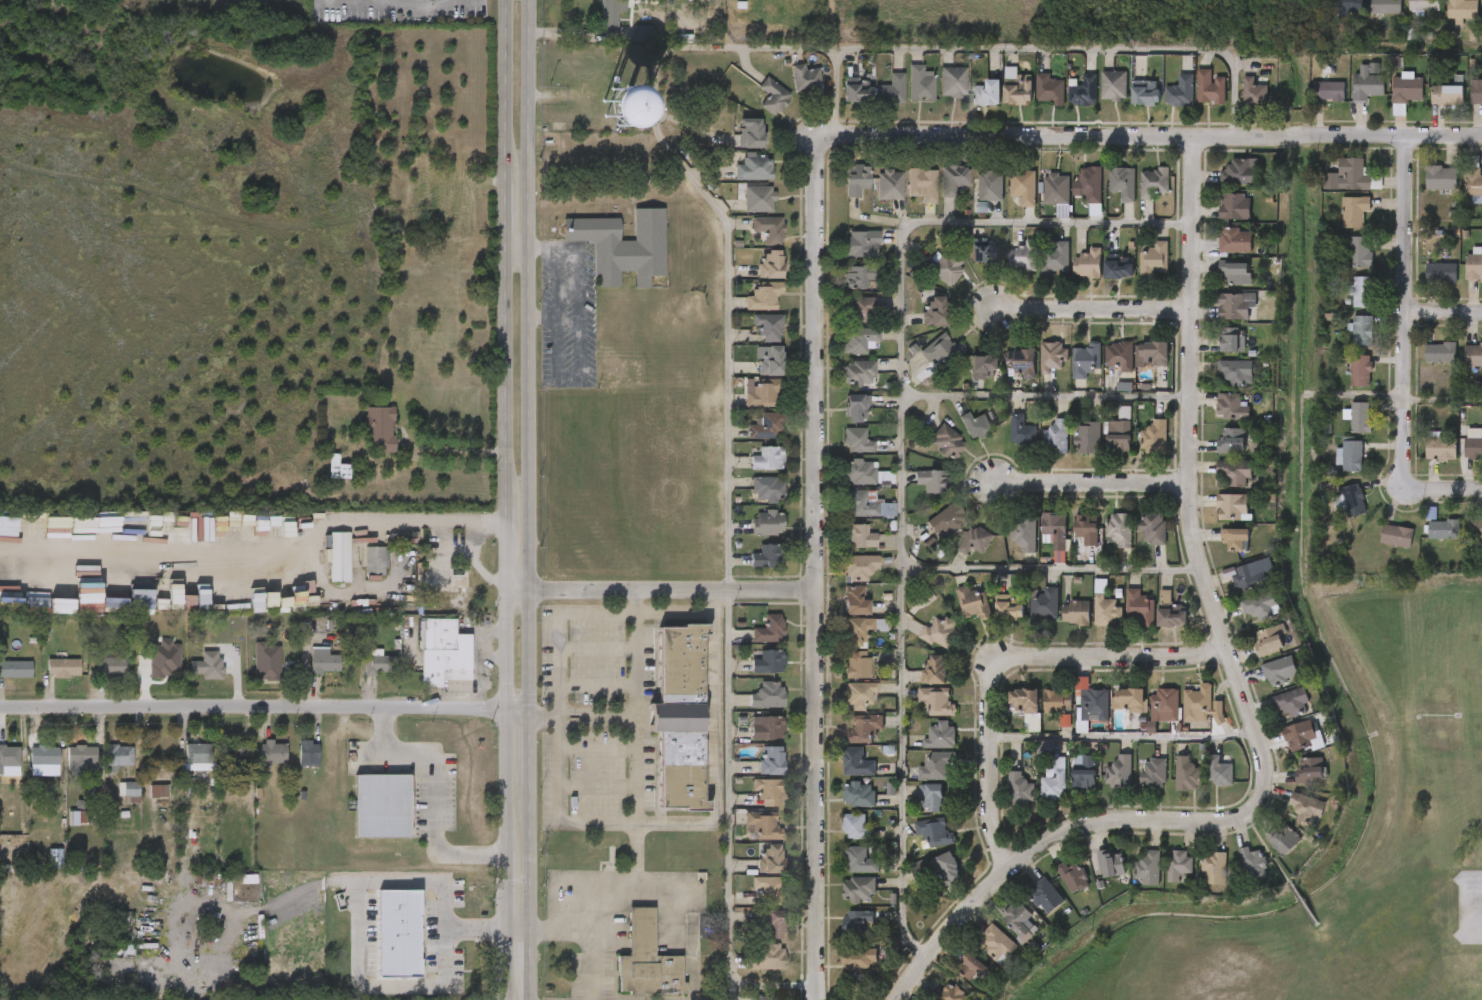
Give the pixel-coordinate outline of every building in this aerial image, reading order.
[(1332,11),(1332,0),(1361,0),(1361,14),(1343,14),(1343,11),(1332,11)] [(1369,13),(1369,0),(1400,0),(1400,13),(1369,13)] [(1408,11),(1408,0),(1438,0),(1438,11),(1408,11)] [(1461,32),(1461,13),(1447,13),(1447,6),(1440,6),(1440,0),(1430,0),(1429,31),(1461,32)] [(1462,0),(1477,0),(1477,19),(1446,19),(1446,0),(1462,0)] [(1346,5),(1321,4),(1320,26),(1345,26),(1346,5)] [(1422,24),(1422,4),(1392,5),(1393,24),(1422,24)] [(1470,5),(1470,30),(1481,31),(1481,6),(1470,5)] [(1353,26),(1384,27),(1384,7),(1354,6),(1353,26)] [(619,39),(619,52),(635,52),(634,39),(619,39)] [(909,64),(924,64),(924,73),(934,73),(934,100),(909,100),(909,64)] [(1354,73),(1359,73),(1359,64),(1383,64),(1383,95),(1367,95),(1367,102),(1353,101),(1354,73)] [(792,66),(819,66),(819,92),(792,92),(792,66)] [(1014,66),(1014,80),(1032,80),(1032,104),(1004,104),(1004,66),(1014,66)] [(940,67),(965,67),(965,97),(940,97),(940,67)] [(1198,103),(1198,69),(1211,69),(1211,76),(1225,76),(1225,103),(1198,103)] [(1127,100),(1102,100),(1102,70),(1127,70),(1127,100)] [(903,104),(877,104),(877,85),(889,85),(889,72),(903,72),(903,104)] [(1036,103),(1036,73),(1050,73),(1050,79),(1064,79),(1064,103),(1036,103)] [(1082,86),(1082,74),(1096,74),(1096,105),(1069,105),(1069,86),(1082,86)] [(1178,86),(1178,74),(1192,74),(1192,105),(1168,105),(1168,86),(1178,86)] [(768,95),(758,86),(767,76),(790,96),(772,116),(759,105),(768,95)] [(1244,107),(1244,76),(1254,76),(1254,84),(1267,84),(1267,107),(1244,107)] [(1392,101),(1392,76),(1423,76),(1423,101),(1392,101)] [(803,81),(788,82),(788,77),(775,78),(777,105),(805,103),(803,81)] [(906,77),(892,78),(893,114),(917,113),(917,84),(906,84),(906,77)] [(1336,87),(1336,115),(1351,115),(1351,109),(1366,109),(1366,77),(1342,77),(1342,87),(1336,87)] [(1001,105),(972,105),(972,86),(986,86),(986,79),(1001,79),(1001,105)] [(924,109),(950,109),(950,80),(924,80),(924,109)] [(989,80),(987,116),(1015,117),(1016,88),(1000,88),(1000,80),(989,80)] [(1471,80),(1481,80),(1481,103),(1471,103),(1471,80)] [(1345,100),(1316,100),(1317,81),(1345,82),(1345,100)] [(844,82),(871,82),(871,101),(844,101),(844,82)] [(1208,90),(1195,90),(1195,82),(1180,82),(1181,115),(1199,115),(1199,117),(1209,117),(1208,90)] [(1084,113),(1110,113),(1110,84),(1085,84),(1084,113)] [(1397,85),(1384,85),(1384,90),(1375,90),(1375,116),(1390,117),(1390,113),(1405,113),(1406,91),(1397,91),(1397,85)] [(1431,85),(1464,85),(1464,105),(1431,105),(1431,85)] [(887,86),(873,86),(873,98),(859,98),(860,117),(887,117),(887,86)] [(1019,116),(1047,116),(1047,93),(1033,93),(1034,86),(1020,86),(1019,116)] [(1162,105),(1133,105),(1133,86),(1162,86),(1162,105)] [(1052,99),(1052,117),(1079,118),(1080,87),(1066,87),(1066,99),(1052,99)] [(1148,99),(1148,119),(1176,118),(1175,87),(1162,88),(1162,99),(1148,99)] [(774,107),(750,89),(742,100),(752,108),(743,119),(758,130),(774,107)] [(1251,98),(1237,98),(1237,90),(1226,89),(1226,119),(1250,119),(1251,98)] [(827,114),(853,115),(854,92),(827,91),(827,114)] [(984,118),(984,93),(970,93),(970,100),(955,100),(956,119),(984,118)] [(1115,117),(1143,118),(1144,102),(1140,102),(1140,94),(1116,93),(1115,117)] [(1454,94),(1454,117),(1481,118),(1481,95),(1454,94)] [(1328,95),(1298,95),(1297,113),(1328,114),(1328,95)] [(627,136),(627,99),(588,99),(588,136),(627,136)] [(1415,99),(1414,118),(1446,118),(1446,99),(1415,99)] [(762,119),(762,148),(739,148),(739,119),(762,119)] [(746,161),(746,131),(723,131),(722,160),(746,161)] [(735,164),(742,164),(742,156),(771,156),(771,179),(735,179),(735,164)] [(1372,189),(1340,189),(1340,157),(1364,157),(1364,175),(1372,175),(1372,189)] [(1253,159),(1253,185),(1220,185),(1220,167),(1231,167),(1231,159),(1253,159)] [(1426,189),(1426,165),(1457,165),(1457,189),(1426,189)] [(846,166),(869,166),(869,189),(860,189),(860,197),(846,197),(846,166)] [(941,197),(941,166),(969,166),(969,185),(955,185),(955,197),(941,197)] [(1100,167),(1100,203),(1086,203),(1086,197),(1078,197),(1078,167),(1100,167)] [(1120,202),(1120,192),(1109,192),(1109,167),(1134,167),(1134,202),(1120,202)] [(1480,174),(1481,174),(1481,196),(1466,196),(1466,167),(1480,167),(1480,174)] [(755,191),(755,169),(726,170),(726,177),(719,177),(719,192),(755,191)] [(936,203),(921,203),(921,195),(907,195),(907,169),(936,169),(936,203)] [(1168,197),(1140,197),(1140,169),(1168,169),(1168,197)] [(902,199),(877,199),(877,170),(902,170),(902,199)] [(1001,171),(1001,201),(976,201),(976,172),(1001,171)] [(1010,171),(1034,171),(1034,206),(1020,206),(1020,197),(1010,197),(1010,171)] [(1238,181),(1232,181),(1232,171),(1212,172),(1212,183),(1203,184),(1203,197),(1238,197),(1238,181)] [(1307,186),(1306,202),(1353,203),(1353,180),(1347,180),(1347,171),(1322,171),(1322,186),(1307,186)] [(1069,205),(1042,205),(1042,175),(1069,175),(1069,205)] [(852,201),(852,179),(830,178),(830,210),(843,210),(843,201),(852,201)] [(924,210),(939,210),(939,198),(952,199),(953,179),(925,179),(924,210)] [(1152,180),(1139,180),(1139,185),(1124,184),(1123,212),(1136,212),(1136,206),(1152,206),(1152,180)] [(1409,202),(1440,203),(1441,180),(1409,180),(1409,202)] [(1117,215),(1118,181),(1093,181),(1093,205),(1105,205),(1104,215),(1117,215)] [(1463,188),(1463,182),(1450,181),(1450,216),(1467,217),(1467,208),(1480,208),(1480,188),(1463,188)] [(891,209),(905,208),(906,216),(919,216),(919,182),(891,182),(891,209)] [(861,184),(861,212),(886,212),(886,184),(861,184)] [(960,214),(986,214),(986,185),(960,184),(960,214)] [(1019,185),(994,184),(993,209),(1004,210),(1004,220),(1018,220),(1019,185)] [(744,186),(773,186),(773,212),(744,212),(744,186)] [(1052,218),(1053,187),(1030,187),(1030,193),(1024,193),(1023,217),(1052,218)] [(1251,220),(1219,220),(1219,194),(1251,194),(1251,220)] [(1364,227),(1343,227),(1343,196),(1370,196),(1370,211),(1364,211),(1364,227)] [(757,199),(728,199),(728,224),(756,225),(757,199)] [(1203,208),(1204,232),(1234,231),(1233,207),(1203,208)] [(1325,241),(1347,241),(1347,224),(1353,224),(1353,210),(1326,210),(1325,241)] [(764,245),(764,232),(751,232),(751,218),(782,218),(782,245),(764,245)] [(547,231),(604,231),(604,253),(618,253),(618,221),(649,221),(648,288),(633,288),(633,301),(619,301),(619,283),(603,283),(603,300),(581,299),(581,289),(577,289),(577,253),(547,253),(547,231)] [(1251,253),(1218,253),(1218,229),(1251,229),(1251,253)] [(735,244),(748,244),(748,258),(766,258),(766,230),(736,230),(735,244)] [(879,232),(879,245),(865,245),(865,257),(845,257),(845,232),(879,232)] [(1350,267),(1350,237),(1372,237),(1372,267),(1350,267)] [(1024,247),(1024,240),(1037,240),(1037,271),(1009,271),(1009,247),(1024,247)] [(1235,245),(1223,244),(1223,241),(1203,240),(1203,265),(1234,266),(1235,245)] [(1167,241),(1167,275),(1140,275),(1140,251),(1152,251),(1152,241),(1167,241)] [(1069,242),(1069,273),(1042,273),(1042,242),(1069,242)] [(998,263),(971,263),(971,243),(998,243),(998,263)] [(827,271),(861,270),(860,244),(832,244),(833,253),(827,253),(827,271)] [(1089,253),(1089,248),(1102,248),(1102,277),(1074,277),(1074,253),(1089,253)] [(1332,280),(1354,279),(1353,249),(1331,250),(1332,280)] [(947,287),(925,267),(942,250),(963,270),(947,287)] [(759,278),(759,251),(783,251),(783,278),(759,278)] [(981,274),(981,252),(954,252),(954,275),(981,274)] [(1018,283),(1018,253),(1009,252),(1009,260),(993,260),(993,282),(1018,283)] [(1468,253),(1481,253),(1481,276),(1468,276),(1468,253)] [(1053,255),(1027,254),(1026,289),(1036,289),(1036,285),(1051,285),(1053,255)] [(1123,291),(1137,291),(1137,285),(1150,285),(1151,254),(1138,254),(1137,263),(1123,263),(1123,291)] [(1133,257),(1133,279),(1106,279),(1106,257),(1133,257)] [(1084,290),(1084,261),(1073,260),(1073,268),(1057,268),(1057,290),(1084,290)] [(1449,267),(1448,291),(1479,291),(1479,268),(1468,267),(1468,260),(1456,260),(1455,267),(1449,267)] [(947,275),(918,261),(907,283),(936,297),(947,275)] [(1248,263),(1248,285),(1226,285),(1226,277),(1218,277),(1218,263),(1248,263)] [(1427,282),(1427,263),(1457,263),(1457,282),(1427,282)] [(741,276),(741,291),(766,290),(766,264),(746,264),(746,276),(741,276)] [(877,266),(877,280),(867,280),(867,289),(844,289),(844,266),(877,266)] [(1088,291),(1115,291),(1116,268),(1089,268),(1088,291)] [(1233,275),(1203,274),(1202,290),(1210,290),(1210,297),(1233,298),(1233,275)] [(1374,307),(1353,307),(1353,276),(1374,276),(1374,307)] [(1440,277),(1409,276),(1408,295),(1439,296),(1440,277)] [(828,302),(851,301),(851,292),(856,292),(856,279),(828,279),(828,302)] [(745,310),(745,296),(751,296),(751,284),(783,284),(783,296),(776,296),(776,310),(745,310)] [(1336,320),(1356,320),(1355,289),(1336,290),(1336,320)] [(766,295),(738,294),(738,309),(729,309),(729,322),(759,323),(760,306),(766,307),(766,295)] [(1252,319),(1217,319),(1217,294),(1252,294),(1252,319)] [(873,322),(845,322),(845,298),(873,298),(873,322)] [(945,325),(923,325),(923,298),(945,298),(945,325)] [(1202,333),(1232,332),(1232,321),(1239,321),(1239,306),(1201,306),(1202,333)] [(858,310),(832,310),(832,336),(844,336),(844,332),(858,333),(858,310)] [(907,338),(927,338),(927,311),(906,311),(907,338)] [(781,314),(781,341),(759,341),(759,326),(751,326),(751,314),(781,314)] [(1373,315),(1373,346),(1354,346),(1354,315),(1373,315)] [(765,327),(736,327),(736,338),(744,338),(744,355),(765,355),(765,327)] [(1336,345),(1336,358),(1356,359),(1356,329),(1336,328),(1336,336),(1330,336),(1329,344),(1336,345)] [(877,329),(877,341),(866,341),(866,354),(844,354),(844,329),(877,329)] [(958,349),(945,367),(926,353),(939,335),(958,349)] [(1239,335),(1239,353),(1220,353),(1220,335),(1239,335)] [(862,354),(862,341),(828,340),(828,364),(856,365),(856,354),(862,354)] [(1204,365),(1222,365),(1222,341),(1205,341),(1204,365)] [(1426,342),(1457,342),(1457,362),(1426,362),(1426,342)] [(1465,342),(1481,342),(1481,366),(1465,366),(1465,342)] [(1041,343),(1067,343),(1067,372),(1041,372),(1041,343)] [(1132,343),(1132,371),(1105,371),(1105,343),(1132,343)] [(1140,343),(1168,343),(1168,365),(1140,365),(1140,343)] [(936,357),(925,345),(902,365),(911,375),(915,372),(923,382),(947,360),(940,353),(936,357)] [(1100,345),(1100,376),(1073,377),(1072,346),(1100,345)] [(783,375),(759,375),(759,347),(783,347),(783,375)] [(1035,349),(1035,378),(1011,378),(1011,360),(1015,360),(1015,349),(1035,349)] [(1372,385),(1352,385),(1352,354),(1372,354),(1372,385)] [(1049,356),(1024,355),(1023,387),(1033,388),(1033,382),(1045,382),(1045,372),(1049,373),(1049,356)] [(1083,355),(1071,355),(1071,361),(1056,362),(1056,390),(1076,389),(1076,381),(1084,380),(1083,355)] [(1116,356),(1089,355),(1088,379),(1104,379),(1104,385),(1115,385),(1116,356)] [(1151,356),(1122,355),(1122,377),(1151,377),(1151,356)] [(970,378),(970,356),(1000,356),(1000,378),(970,378)] [(1408,357),(1408,375),(1439,375),(1439,356),(1408,357)] [(1448,356),(1447,379),(1478,380),(1478,357),(1448,356)] [(766,360),(744,360),(744,388),(765,388),(766,360)] [(1217,376),(1217,360),(1253,360),(1253,386),(1226,386),(1226,376),(1217,376)] [(844,362),(873,362),(873,386),(844,386),(844,362)] [(1018,362),(990,363),(991,380),(998,380),(998,385),(1007,384),(1007,392),(1018,392),(1018,362)] [(983,382),(982,368),(953,369),(954,392),(976,391),(976,382),(983,382)] [(1354,399),(1354,368),(1334,369),(1334,399),(1354,399)] [(1235,373),(1202,374),(1202,393),(1212,393),(1212,397),(1236,397),(1235,373)] [(858,374),(826,375),(827,396),(836,396),(836,398),(858,397),(858,374)] [(745,393),(751,393),(751,384),(778,384),(778,407),(745,407),(745,393)] [(738,391),(738,392),(729,392),(729,419),(763,420),(763,392),(738,391)] [(1217,394),(1240,394),(1240,418),(1217,418),(1217,394)] [(867,423),(846,423),(846,395),(867,395),(867,423)] [(1352,432),(1352,402),(1370,402),(1370,432),(1352,432)] [(394,406),(394,451),(366,451),(366,406),(394,406)] [(1232,419),(1224,419),(1223,406),(1200,407),(1201,431),(1233,431),(1232,419)] [(853,421),(853,407),(830,407),(829,433),(849,434),(850,421),(853,421)] [(973,419),(981,413),(993,429),(975,442),(958,418),(967,411),(973,419)] [(759,425),(759,413),(781,413),(781,438),(746,438),(746,425),(759,425)] [(1036,425),(1036,443),(1011,443),(1011,413),(1023,413),(1023,425),(1036,425)] [(1334,446),(1353,446),(1354,415),(1335,415),(1335,423),(1326,422),(1326,432),(1335,432),(1334,446)] [(365,465),(378,465),(377,419),(350,420),(351,457),(365,457),(365,465)] [(1067,454),(1043,454),(1043,428),(1053,428),(1053,419),(1067,419),(1067,454)] [(1165,419),(1165,454),(1143,454),(1143,427),(1151,427),(1151,419),(1165,419)] [(1107,454),(1107,421),(1130,421),(1130,454),(1107,454)] [(927,441),(942,423),(966,443),(951,460),(927,441)] [(1100,453),(1076,453),(1076,423),(1100,423),(1100,453)] [(967,425),(955,431),(952,424),(942,429),(955,454),(977,444),(967,425)] [(731,438),(731,452),(763,450),(762,425),(743,426),(744,437),(731,438)] [(1019,439),(1007,438),(1007,426),(995,426),(994,456),(1018,456),(1019,439)] [(873,440),(873,452),(844,452),(844,428),(864,428),(864,440),(873,440)] [(1218,428),(1246,428),(1246,453),(1218,453),(1218,428)] [(1051,465),(1051,431),(1038,432),(1038,441),(1026,441),(1026,465),(1051,465)] [(1123,441),(1123,465),(1149,466),(1150,432),(1136,432),(1136,441),(1123,441)] [(1114,465),(1114,433),(1091,434),(1092,466),(1114,465)] [(1059,458),(1062,458),(1062,466),(1083,467),(1084,436),(1060,435),(1059,458)] [(1457,459),(1425,459),(1425,436),(1457,436),(1457,459)] [(950,456),(926,437),(911,454),(935,474),(950,456)] [(1465,438),(1481,438),(1481,457),(1465,457),(1465,438)] [(850,441),(828,440),(827,456),(833,456),(833,464),(858,464),(858,453),(849,453),(850,441)] [(1363,440),(1363,471),(1344,471),(1344,440),(1363,440)] [(1228,441),(1206,441),(1206,451),(1200,451),(1200,465),(1228,466),(1228,441)] [(1449,471),(1478,471),(1478,451),(1465,451),(1465,442),(1448,442),(1449,471)] [(750,456),(759,456),(759,447),(782,447),(782,469),(750,469),(750,456)] [(1409,472),(1439,473),(1440,450),(1409,450),(1409,472)] [(349,478),(330,478),(330,453),(338,453),(338,465),(349,465),(349,478)] [(1326,461),(1319,461),(1320,485),(1346,484),(1345,453),(1326,454),(1326,461)] [(766,482),(766,459),(743,460),(743,468),(734,468),(734,482),(766,482)] [(843,460),(872,460),(872,484),(843,484),(843,460)] [(1251,486),(1220,486),(1220,460),(1251,460),(1251,486)] [(313,491),(333,491),(334,477),(322,477),(323,466),(313,466),(313,491)] [(914,471),(946,471),(946,493),(923,493),(923,485),(914,485),(914,471)] [(827,473),(827,496),(858,496),(859,473),(827,473)] [(1200,485),(1211,485),(1211,499),(1229,500),(1229,491),(1234,491),(1235,474),(1200,473),(1200,485)] [(751,501),(751,477),(783,477),(783,501),(751,501)] [(898,483),(898,497),(907,497),(908,506),(925,505),(925,483),(898,483)] [(1347,517),(1340,488),(1360,483),(1367,513),(1347,517)] [(877,503),(877,516),(845,516),(845,490),(865,490),(865,503),(877,503)] [(737,491),(737,512),(749,512),(749,514),(768,514),(767,491),(737,491)] [(1217,495),(1249,495),(1249,520),(1217,520),(1217,495)] [(1324,500),(1328,529),(1348,526),(1344,497),(1324,500)] [(946,539),(928,522),(951,499),(968,517),(946,539)] [(850,503),(832,502),(831,528),(878,529),(878,516),(849,515),(850,503)] [(1201,533),(1226,534),(1226,528),(1230,528),(1231,508),(1201,507),(1201,533)] [(751,535),(751,512),(783,512),(783,535),(751,535)] [(1066,543),(1053,543),(1053,536),(1042,536),(1042,513),(1066,513),(1066,543)] [(1143,545),(1143,513),(1165,513),(1165,545),(1143,545)] [(909,534),(918,545),(923,542),(928,549),(951,533),(937,514),(909,534)] [(1132,514),(1132,545),(1107,545),(1107,514),(1132,514)] [(1083,538),(1076,538),(1076,517),(1098,517),(1098,545),(1083,545),(1083,538)] [(1473,518),(1481,518),(1481,539),(1473,539),(1473,518)] [(1419,520),(1410,519),(1409,532),(1418,532),(1419,520)] [(1036,553),(1018,553),(1018,540),(1010,540),(1010,520),(1036,520),(1036,553)] [(1429,538),(1429,520),(1460,520),(1460,538),(1429,538)] [(737,547),(767,547),(767,524),(749,523),(749,526),(737,526),(737,547)] [(993,538),(980,553),(973,548),(967,555),(956,547),(975,523),(993,538)] [(1381,542),(1385,523),(1415,529),(1411,548),(1381,542)] [(866,524),(866,533),(875,533),(875,547),(842,547),(842,524),(866,524)] [(1068,559),(1082,558),(1081,526),(1058,527),(1059,550),(1067,550),(1068,559)] [(1115,560),(1115,526),(1091,526),(1091,555),(1101,555),(1101,561),(1115,560)] [(1147,557),(1148,526),(1128,526),(1128,534),(1123,533),(1122,543),(1127,543),(1127,556),(1147,557)] [(1249,551),(1223,551),(1223,529),(1249,529),(1249,551)] [(1457,531),(1456,550),(1481,551),(1481,532),(1457,531)] [(349,532),(349,583),(330,583),(330,532),(349,532)] [(1018,532),(994,532),(994,556),(1006,556),(1006,566),(1019,565),(1018,532)] [(1411,533),(1412,552),(1443,551),(1443,533),(1411,533)] [(130,553),(129,534),(105,534),(105,553),(130,553)] [(1397,542),(1367,536),(1363,555),(1393,561),(1397,542)] [(859,560),(860,546),(851,545),(851,537),(829,537),(828,559),(859,560)] [(951,567),(954,560),(966,567),(976,549),(955,538),(941,562),(951,567)] [(1207,542),(1207,563),(1232,563),(1232,542),(1207,542)] [(334,595),(333,544),(313,545),(314,595),(334,595)] [(759,553),(759,545),(781,545),(781,567),(750,567),(750,553),(759,553)] [(385,548),(385,575),(366,575),(366,548),(385,548)] [(842,555),(878,555),(878,570),(869,570),(869,580),(842,580),(842,555)] [(765,579),(764,556),(743,557),(743,566),(734,566),(734,580),(765,579)] [(1269,583),(1238,593),(1231,570),(1269,557),(1274,572),(1267,575),(1269,583)] [(371,559),(350,559),(349,587),(370,587),(371,559)] [(862,568),(829,568),(829,594),(853,594),(853,581),(862,581),(862,568)] [(1257,583),(1253,571),(1213,583),(1220,604),(1251,595),(1248,586),(1257,583)] [(153,608),(165,608),(164,577),(152,577),(153,608)] [(206,577),(182,577),(182,621),(204,621),(204,585),(206,585),(206,577)] [(977,614),(962,618),(955,588),(969,585),(971,593),(984,590),(991,617),(978,620),(977,614)] [(844,614),(844,586),(867,586),(867,614),(844,614)] [(1031,620),(1031,596),(1042,596),(1042,588),(1057,588),(1057,620),(1031,620)] [(1143,598),(1153,598),(1153,623),(1127,623),(1127,590),(1143,590),(1143,598)] [(1078,592),(1077,638),(1092,639),(1092,635),(1105,635),(1105,620),(1099,619),(1099,612),(1089,612),(1090,592),(1078,592)] [(1105,592),(1105,598),(1115,598),(1115,606),(1121,606),(1121,623),(1094,623),(1094,592),(1105,592)] [(1272,621),(1244,620),(1245,596),(1276,597),(1276,608),(1273,608),(1272,621)] [(178,597),(167,597),(167,621),(179,621),(178,597)] [(847,598),(828,598),(828,627),(852,627),(851,612),(847,612),(847,598)] [(962,627),(963,633),(974,631),(969,603),(953,606),(951,598),(939,601),(945,631),(962,627)] [(1025,621),(998,621),(998,598),(1025,598),(1025,621)] [(1041,600),(1027,600),(1027,604),(1013,604),(1013,635),(1041,634),(1041,600)] [(1090,624),(1063,624),(1063,600),(1090,600),(1090,624)] [(1138,611),(1123,610),(1124,602),(1110,601),(1109,636),(1137,637),(1138,611)] [(1154,603),(1142,602),(1142,639),(1168,639),(1169,618),(1154,618),(1154,603)] [(1173,602),(1173,608),(1187,608),(1187,626),(1159,626),(1159,602),(1173,602)] [(1223,613),(1228,631),(1240,628),(1241,634),(1259,630),(1257,620),(1261,619),(1257,604),(1223,613)] [(994,607),(979,607),(979,632),(1007,632),(1007,615),(994,614),(994,607)] [(781,641),(751,641),(751,627),(764,627),(764,614),(781,614),(781,641)] [(919,635),(925,625),(929,627),(936,614),(958,627),(944,650),(919,635)] [(1073,615),(1046,615),(1046,636),(1073,637),(1073,615)] [(845,618),(876,619),(876,625),(875,625),(875,631),(866,631),(866,647),(844,646),(845,618)] [(707,634),(700,634),(702,800),(707,800),(707,810),(658,810),(658,731),(649,731),(648,703),(658,703),(657,627),(681,626),(681,624),(707,623),(707,634)] [(1259,656),(1253,633),(1284,625),(1290,648),(1259,656)] [(735,640),(736,655),(766,654),(766,626),(748,627),(748,640),(735,640)] [(901,650),(916,658),(917,654),(931,662),(943,640),(920,628),(913,641),(908,638),(901,650)] [(857,631),(829,630),(829,660),(842,660),(842,653),(848,654),(849,643),(857,643),(857,631)] [(455,647),(439,646),(440,631),(407,631),(406,699),(425,699),(425,692),(454,692),(455,647)] [(1269,661),(1262,638),(1240,645),(1243,655),(1238,656),(1242,670),(1269,661)] [(100,676),(100,648),(128,648),(128,676),(100,676)] [(783,672),(751,672),(751,658),(759,658),(759,650),(783,650),(783,672)] [(203,680),(203,674),(191,674),(191,661),(202,661),(202,651),(222,651),(222,680),(203,680)] [(238,691),(263,691),(264,655),(238,655),(238,691)] [(340,673),(312,673),(312,655),(340,655),(340,673)] [(1261,666),(1292,655),(1300,677),(1269,687),(1261,666)] [(365,676),(365,656),(395,656),(395,676),(365,676)] [(946,684),(921,684),(921,656),(946,656),(946,684)] [(869,678),(846,678),(845,657),(869,657),(869,678)] [(48,659),(81,659),(81,677),(48,677),(48,659)] [(294,687),(305,687),(305,683),(323,684),(323,667),(312,667),(312,660),(294,659),(294,687)] [(32,678),(0,678),(0,661),(32,661),(32,678)] [(348,686),(377,685),(376,668),(365,668),(365,661),(348,662),(348,686)] [(735,671),(735,685),(766,686),(767,663),(744,662),(743,672),(735,671)] [(185,691),(204,692),(205,664),(185,663),(185,674),(176,673),(176,686),(185,686),(185,691)] [(829,691),(852,690),(851,664),(829,664),(829,691)] [(78,668),(79,689),(110,688),(109,667),(78,668)] [(1282,689),(1275,667),(1245,678),(1253,700),(1282,689)] [(929,669),(908,669),(909,682),(904,682),(904,696),(929,696),(929,669)] [(64,672),(31,671),(31,689),(64,689),(64,672)] [(0,673),(0,690),(16,690),(16,673),(0,673)] [(749,707),(749,693),(759,693),(759,682),(783,682),(783,707),(749,707)] [(865,709),(844,709),(844,682),(875,682),(875,704),(865,704),(865,709)] [(1184,691),(1201,691),(1201,682),(1211,682),(1211,724),(1184,724),(1184,691)] [(1271,696),(1305,686),(1310,703),(1301,705),(1303,714),(1288,718),(1286,710),(1275,713),(1271,696)] [(928,703),(918,703),(918,689),(949,690),(949,703),(954,703),(954,716),(928,715),(928,703)] [(1107,721),(1083,721),(1083,689),(1107,689),(1107,721)] [(1145,712),(1112,712),(1111,690),(1145,689),(1145,712)] [(1178,689),(1178,721),(1151,721),(1151,689),(1178,689)] [(1039,690),(1039,713),(1010,713),(1010,690),(1039,690)] [(1091,733),(1091,702),(1072,702),(1072,690),(1058,690),(1058,702),(1064,702),(1064,733),(1091,733)] [(1044,715),(1044,691),(1069,691),(1069,715),(1044,715)] [(733,719),(768,720),(768,701),(762,701),(762,694),(742,694),(742,706),(733,706),(733,719)] [(847,723),(847,717),(855,717),(855,704),(861,704),(861,695),(831,695),(831,723),(847,723)] [(1167,734),(1195,734),(1195,737),(1206,737),(1206,713),(1194,713),(1194,696),(1183,696),(1183,703),(1167,703),(1167,734)] [(1260,726),(1271,723),(1273,730),(1290,725),(1288,716),(1293,715),(1288,699),(1254,709),(1260,726)] [(932,700),(901,701),(901,714),(908,714),(908,721),(913,721),(913,729),(939,728),(939,716),(932,716),(932,700)] [(1019,726),(1019,744),(1024,744),(1024,727),(1022,727),(1022,702),(995,701),(994,722),(1007,722),(1006,726),(1019,726)] [(1128,701),(1099,702),(1100,710),(1094,710),(1095,722),(1110,722),(1110,725),(1129,725),(1128,701)] [(1136,734),(1130,734),(1130,745),(1139,745),(1139,734),(1162,733),(1161,701),(1135,702),(1136,734)] [(1055,703),(1028,703),(1028,724),(1055,724),(1055,703)] [(783,717),(783,740),(751,740),(751,717),(783,717)] [(882,717),(882,730),(872,730),(872,743),(845,743),(845,730),(850,730),(850,717),(882,717)] [(1283,728),(1315,718),(1323,746),(1292,755),(1283,728)] [(954,748),(923,748),(923,738),(927,738),(927,723),(954,723),(954,748)] [(867,728),(836,727),(836,743),(829,743),(829,755),(854,756),(855,743),(867,744),(867,728)] [(767,728),(734,729),(735,752),(768,751),(767,728)] [(1266,740),(1274,766),(1295,759),(1296,763),(1308,759),(1303,743),(1298,744),(1294,732),(1266,740)] [(920,735),(920,739),(912,739),(911,751),(906,751),(906,760),(938,761),(939,735),(920,735)] [(287,764),(262,764),(262,743),(287,743),(287,764)] [(198,770),(198,763),(186,763),(186,744),(213,744),(213,770),(198,770)] [(318,744),(318,760),(300,760),(300,744),(318,744)] [(133,745),(133,766),(106,766),(106,745),(133,745)] [(249,762),(222,762),(222,745),(249,745),(249,762)] [(59,766),(31,766),(31,746),(59,746),(59,766)] [(21,766),(0,766),(0,747),(21,747),(21,766)] [(97,769),(68,769),(68,747),(97,747),(97,769)] [(759,775),(759,747),(783,747),(783,775),(759,775)] [(875,775),(843,776),(842,748),(862,748),(863,762),(874,761),(875,775)] [(918,767),(924,767),(924,753),(951,753),(951,779),(918,779),(918,767)] [(270,756),(256,756),(256,754),(244,754),(244,775),(270,776),(270,756)] [(283,779),(302,778),(302,754),(282,754),(283,779)] [(1130,787),(1105,787),(1105,764),(1116,764),(1116,754),(1130,754),(1130,787)] [(196,756),(168,756),(168,783),(196,783),(196,756)] [(211,759),(214,775),(233,772),(230,756),(211,759)] [(1096,789),(1074,789),(1074,756),(1096,756),(1096,789)] [(1176,756),(1191,756),(1191,765),(1200,765),(1200,791),(1176,791),(1176,756)] [(1233,785),(1209,785),(1209,756),(1220,756),(1220,763),(1233,763),(1233,785)] [(50,759),(50,781),(61,781),(61,786),(71,785),(71,779),(81,779),(80,758),(50,759)] [(117,758),(89,758),(90,784),(100,783),(100,778),(117,777),(117,758)] [(766,759),(744,758),(743,787),(765,787),(766,759)] [(1042,798),(1042,769),(1054,769),(1054,758),(1064,758),(1064,798),(1042,798)] [(1296,758),(1324,758),(1324,782),(1296,782),(1296,758)] [(43,777),(43,759),(13,759),(13,777),(43,777)] [(858,788),(858,773),(847,773),(846,759),(827,760),(827,788),(858,788)] [(1140,787),(1141,759),(1166,759),(1166,787),(1140,787)] [(939,765),(913,765),(913,772),(908,772),(908,779),(902,779),(901,792),(933,793),(933,776),(939,776),(939,765)] [(1079,768),(1057,767),(1056,800),(1078,801),(1079,768)] [(1114,767),(1101,767),(1101,777),(1090,777),(1090,801),(1114,801),(1114,767)] [(1216,797),(1216,776),(1202,776),(1203,767),(1192,767),(1191,796),(1216,797)] [(1171,769),(1159,768),(1158,802),(1184,802),(1185,778),(1171,778),(1171,769)] [(1024,790),(1025,811),(1049,810),(1048,769),(1037,770),(1038,781),(1029,782),(1029,790),(1024,790)] [(1307,794),(1306,770),(1284,771),(1284,780),(1279,780),(1279,795),(1307,794)] [(1022,772),(1022,781),(1033,781),(1033,806),(1008,806),(1008,772),(1022,772)] [(1149,772),(1128,772),(1128,786),(1125,786),(1125,801),(1148,801),(1149,772)] [(751,791),(751,779),(781,779),(781,806),(759,806),(759,791),(751,791)] [(124,782),(140,782),(140,797),(124,797),(124,782)] [(843,807),(844,782),(874,783),(874,807),(843,807)] [(993,784),(992,818),(1015,819),(1016,794),(1006,794),(1006,784),(993,784)] [(150,785),(168,785),(168,797),(150,797),(150,785)] [(943,785),(943,812),(919,812),(919,785),(943,785)] [(339,848),(340,786),(394,786),(393,849),(339,848)] [(763,819),(764,792),(736,791),(736,803),(744,803),(743,819),(763,819)] [(1284,814),(1295,791),(1326,805),(1315,828),(1284,814)] [(123,795),(103,794),(102,808),(123,809),(123,795)] [(827,795),(827,819),(858,818),(857,797),(845,797),(845,795),(827,795)] [(133,797),(134,810),(152,809),(152,797),(133,797)] [(926,797),(902,797),(903,811),(907,811),(907,823),(927,822),(926,797)] [(1273,817),(1281,819),(1278,833),(1297,837),(1299,830),(1305,831),(1309,814),(1276,805),(1273,817)] [(745,826),(745,812),(775,812),(775,826),(781,826),(781,838),(752,838),(752,826),(745,826)] [(842,838),(842,814),(864,814),(864,828),(871,828),(871,838),(842,838)] [(915,821),(945,818),(946,832),(954,831),(955,844),(918,848),(915,821)] [(1287,857),(1266,839),(1281,821),(1302,838),(1287,857)] [(759,823),(729,824),(730,853),(766,852),(766,839),(759,839),(759,823)] [(849,827),(828,826),(828,851),(857,851),(857,840),(849,839),(849,827)] [(897,834),(900,849),(904,848),(906,861),(939,856),(936,843),(930,844),(928,829),(897,834)] [(1249,851),(1269,869),(1286,852),(1270,837),(1264,843),(1260,839),(1249,851)] [(781,873),(758,873),(758,845),(781,845),(781,873)] [(844,847),(866,847),(866,859),(879,859),(879,872),(844,872),(844,847)] [(1240,848),(1249,847),(1250,852),(1262,850),(1266,876),(1245,879),(1240,848)] [(910,868),(951,849),(963,876),(945,885),(940,874),(918,884),(910,868)] [(1101,879),(1096,851),(1110,849),(1111,854),(1122,852),(1126,875),(1101,879)] [(1159,849),(1159,886),(1136,886),(1136,861),(1145,861),(1145,849),(1159,849)] [(1192,873),(1181,873),(1181,882),(1168,882),(1168,851),(1192,851),(1192,873)] [(1225,852),(1225,884),(1203,884),(1203,852),(1225,852)] [(741,885),(764,886),(765,858),(747,858),(747,871),(741,871),(741,885)] [(863,884),(863,871),(851,871),(851,859),(829,859),(829,885),(863,884)] [(1233,865),(1232,859),(1224,861),(1229,891),(1250,887),(1245,862),(1233,865)] [(1057,871),(1076,860),(1090,884),(1072,895),(1057,871)] [(1106,866),(1094,867),(1094,862),(1081,863),(1083,890),(1108,888),(1106,866)] [(1143,863),(1128,862),(1128,874),(1117,874),(1117,892),(1125,892),(1125,898),(1142,898),(1143,863)] [(1175,887),(1176,870),(1170,870),(1170,863),(1153,863),(1152,895),(1163,895),(1163,886),(1175,887)] [(894,877),(899,890),(919,883),(926,899),(946,892),(936,864),(911,873),(911,871),(894,877)] [(1209,897),(1209,865),(1185,865),(1185,886),(1190,886),(1190,897),(1209,897)] [(1051,880),(1048,875),(1040,878),(1054,907),(1073,898),(1063,875),(1051,880)] [(781,877),(781,904),(761,904),(761,889),(753,889),(753,877),(781,877)] [(1026,891),(1044,877),(1064,902),(1046,916),(1026,891)] [(874,878),(874,902),(843,902),(843,878),(874,878)] [(763,890),(736,889),(735,900),(743,900),(743,906),(763,906),(763,890)] [(1048,914),(1028,889),(1010,904),(1022,919),(1024,917),(1032,927),(1048,914)] [(858,891),(827,890),(827,910),(835,911),(834,914),(858,914),(858,891)] [(1028,919),(1035,929),(1020,939),(1002,913),(1021,900),(1032,916),(1028,919)] [(403,902),(362,902),(363,989),(404,988),(403,902)] [(683,956),(683,993),(618,993),(618,956),(628,956),(628,907),(654,907),(654,956),(683,956)] [(784,911),(784,939),(766,939),(766,911),(784,911)] [(864,935),(843,935),(843,911),(874,911),(874,922),(864,922),(864,935)] [(1016,927),(1002,913),(985,929),(1009,955),(1022,943),(1012,931),(1016,927)] [(765,950),(766,923),(746,922),(746,950),(765,950)] [(857,924),(829,923),(828,948),(849,948),(849,934),(857,934),(857,924)] [(1002,959),(976,935),(960,953),(986,977),(1002,959)] [(783,968),(749,968),(749,945),(783,945),(783,968)] [(877,969),(842,969),(842,948),(877,948),(877,969)] [(766,956),(735,956),(735,982),(766,981),(766,956)] [(861,961),(826,962),(827,980),(835,980),(836,987),(850,987),(849,978),(861,978),(861,961)] [(960,986),(967,989),(973,978),(951,966),(941,985),(956,993),(960,986)] [(952,982),(971,999),(942,999),(938,996),(952,982)]
